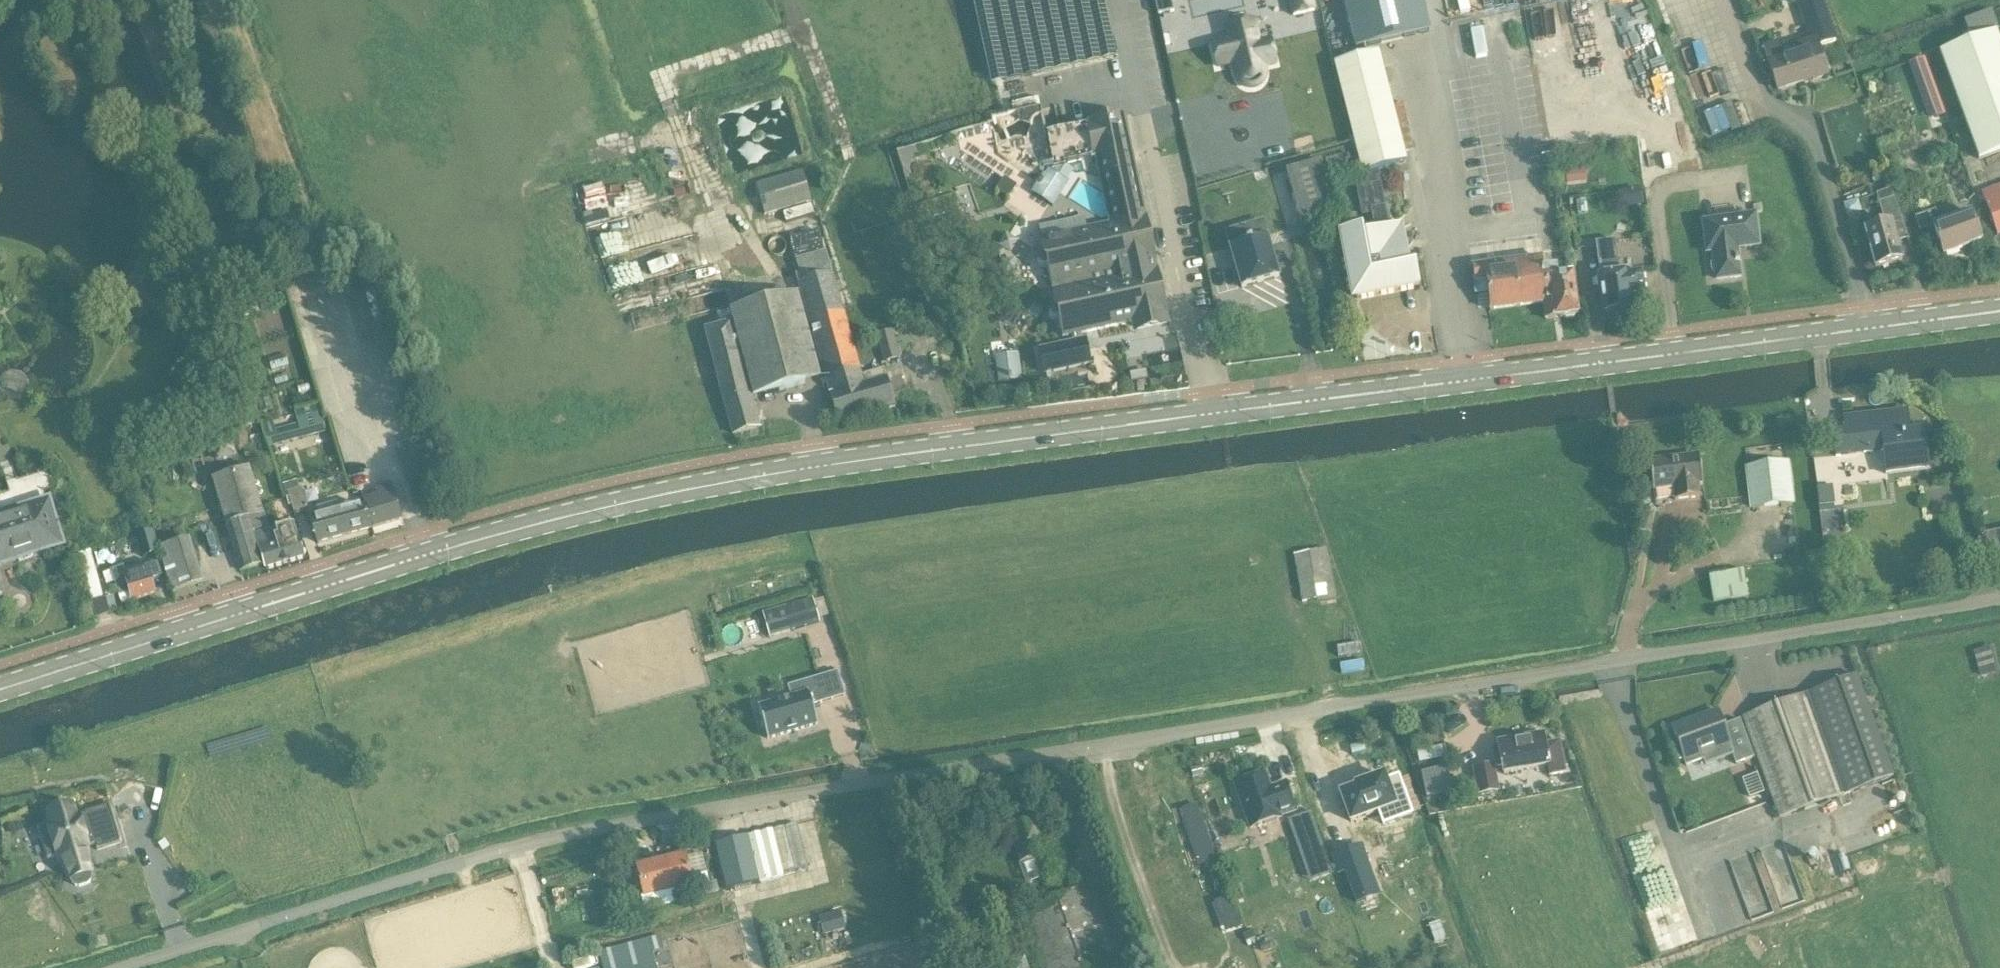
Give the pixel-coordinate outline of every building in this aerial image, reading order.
[(1159,16),(1174,13),(1171,0),(1155,0),(1159,16)] [(1294,17),(1315,12),(1312,1),(1312,0),(1290,0),(1294,17)] [(1356,51),(1429,33),(1422,0),(1344,0),(1356,51)] [(1810,40),(1813,51),(1819,49),(1836,43),(1822,0),(1797,0),(1810,40)] [(1228,41),(1212,44),(1218,68),(1233,64),(1236,74),(1238,74),(1239,77),(1241,82),(1244,85),(1249,87),(1254,87),(1258,85),(1262,81),(1264,76),(1264,72),(1263,68),(1276,65),(1270,42),(1259,44),(1254,22),(1225,29),(1228,41)] [(1940,53),(1979,160),(1999,153),(1999,43),(1996,32),(1940,53)] [(1779,42),(1763,47),(1768,62),(1777,91),(1804,82),(1805,85),(1828,77),(1819,49),(1813,51),(1810,40),(1793,45),(1796,53),(1784,57),(1779,42)] [(1353,59),(1335,64),(1335,67),(1363,174),(1364,173),(1375,171),(1375,170),(1406,163),(1378,53),(1353,59)] [(1043,175),(1032,193),(1050,206),(1052,203),(1072,172),(1067,169),(1066,164),(1097,158),(1111,224),(1042,239),(1046,258),(1040,259),(1038,262),(1038,265),(1040,267),(1042,268),(1048,266),(1057,310),(1053,312),(1050,313),(1049,316),(1050,318),(1052,320),(1055,320),(1059,319),(1063,338),(1072,336),(1073,343),(1051,348),(1038,350),(1042,370),(1043,375),(1090,364),(1085,340),(1081,341),(1080,334),(1132,323),(1133,327),(1134,334),(1169,327),(1168,320),(1167,315),(1168,315),(1147,217),(1145,217),(1124,115),(1089,123),(1090,126),(1045,135),(1052,164),(1046,174),(1043,175)] [(914,155),(918,154),(916,147),(898,153),(905,177),(912,175),(909,167),(914,155)] [(1321,162),(1286,172),(1301,226),(1337,216),(1321,162)] [(1580,184),(1578,170),(1565,172),(1567,186),(1580,184)] [(802,171),(756,185),(765,216),(811,202),(802,171)] [(1361,231),(1340,235),(1352,296),(1357,299),(1418,287),(1414,267),(1413,267),(1412,259),(1407,260),(1401,228),(1387,231),(1382,208),(1385,208),(1381,188),(1378,189),(1375,171),(1364,173),(1367,187),(1359,188),(1365,216),(1375,214),(1377,228),(1364,230),(1365,236),(1362,236),(1361,231)] [(1017,186),(1004,178),(996,191),(1009,199),(1017,186)] [(1982,195),(1985,205),(1997,237),(1999,236),(1999,188),(1982,195)] [(1641,190),(1634,191),(1636,207),(1643,206),(1641,190)] [(1877,198),(1885,225),(1864,231),(1875,270),(1902,262),(1893,231),(1904,228),(1890,191),(1876,195),(1877,198)] [(952,194),(914,206),(926,242),(964,230),(952,194)] [(1857,203),(1845,206),(1848,216),(1854,214),(1859,209),(1857,203)] [(1970,214),(1933,228),(1943,256),(1981,242),(1970,214)] [(1717,280),(1740,277),(1737,249),(1758,246),(1755,219),(1703,226),(1707,253),(1713,253),(1714,263),(1713,263),(1711,265),(1712,272),(1714,273),(1716,273),(1717,280)] [(1263,222),(1226,233),(1230,248),(1242,289),(1279,278),(1271,250),(1273,247),(1271,241),(1268,240),(1268,238),(1263,222)] [(1630,275),(1629,271),(1619,272),(1615,241),(1595,244),(1600,275),(1597,275),(1599,292),(1602,291),(1605,313),(1618,311),(1621,314),(1630,312),(1632,309),(1634,309),(1633,297),(1644,295),(1642,273),(1630,275)] [(826,252),(796,261),(800,274),(797,275),(799,284),(826,380),(860,370),(826,252)] [(1577,316),(1572,273),(1544,276),(1542,259),(1473,268),(1477,295),(1487,293),(1490,311),(1544,304),(1546,321),(1565,318),(1566,319),(1572,318),(1574,316),(1577,316)] [(272,297),(262,300),(265,310),(275,307),(272,297)] [(733,324),(705,331),(733,435),(760,428),(752,399),(805,384),(782,298),(730,312),(733,324)] [(256,302),(236,308),(239,319),(260,312),(256,302)] [(892,331),(877,335),(884,363),(900,359),(892,331)] [(1020,353),(994,357),(997,383),(1024,379),(1020,353)] [(862,377),(860,370),(826,380),(838,424),(873,414),(862,377)] [(884,371),(862,377),(873,414),(894,408),(884,371)] [(287,375),(275,379),(277,386),(289,383),(287,375)] [(269,401),(258,404),(261,415),(272,411),(269,401)] [(268,421),(265,422),(273,447),(329,431),(322,405),(297,412),(301,424),(278,430),(274,419),(268,421)] [(1846,432),(1832,433),(1835,457),(1849,456),(1884,452),(1886,475),(1927,471),(1923,431),(1908,433),(1906,412),(1845,419),(1846,432)] [(230,438),(210,444),(216,464),(236,458),(230,438)] [(433,484),(421,441),(399,447),(411,490),(433,484)] [(1652,491),(1657,491),(1659,505),(1699,499),(1698,486),(1702,485),(1698,455),(1648,462),(1652,491)] [(1789,462),(1745,467),(1751,511),(1794,505),(1789,462)] [(264,565),(266,570),(305,557),(294,524),(269,532),(250,469),(213,480),(227,526),(226,526),(240,572),(264,565)] [(288,494),(289,497),(294,513),(309,508),(302,489),(300,490),(297,481),(283,486),(286,495),(288,494)] [(376,490),(378,496),(362,501),(371,529),(403,520),(393,485),(376,490)] [(317,544),(371,529),(362,501),(340,508),(338,502),(316,509),(318,514),(309,517),(317,544)] [(0,520),(0,564),(61,545),(48,505),(0,520)] [(153,532),(137,537),(143,558),(159,553),(153,532)] [(1999,570),(1999,533),(1985,536),(1998,571),(1999,570)] [(190,540),(159,550),(172,592),(203,583),(190,540)] [(1326,550),(1294,556),(1303,604),(1336,598),(1326,550)] [(89,551),(77,555),(90,603),(102,600),(89,551)] [(124,566),(111,570),(119,596),(122,595),(130,592),(131,594),(133,600),(155,594),(151,582),(162,579),(156,561),(146,564),(125,570),(124,566)] [(1713,602),(1747,596),(1743,571),(1708,577),(1713,602)] [(775,611),(763,614),(770,637),(782,634),(820,623),(813,600),(775,611)] [(1981,676),(1999,671),(1992,648),(1975,653),(1981,676)] [(817,691),(759,708),(768,740),(818,725),(812,705),(820,702),(820,704),(845,697),(838,672),(813,679),(817,691)] [(1894,778),(1856,677),(1743,718),(1780,819),(1894,778)] [(1672,728),(1679,748),(1674,749),(1679,762),(1684,760),(1687,767),(1703,761),(1705,766),(1733,756),(1736,765),(1754,759),(1749,747),(1740,720),(1723,726),(1717,711),(1672,728)] [(1543,735),(1498,743),(1503,775),(1547,767),(1549,777),(1565,774),(1560,742),(1545,745),(1543,735)] [(1493,765),(1474,769),(1478,795),(1498,791),(1493,765)] [(1201,766),(1191,769),(1193,777),(1203,775),(1201,766)] [(1446,768),(1421,773),(1427,798),(1451,793),(1446,768)] [(1265,775),(1235,785),(1250,829),(1281,818),(1280,817),(1295,812),(1285,783),(1276,787),(1277,789),(1271,791),(1265,775)] [(1357,789),(1341,795),(1351,823),(1379,813),(1383,826),(1412,815),(1398,777),(1386,782),(1384,777),(1369,782),(1360,785),(1356,787),(1357,789)] [(1743,784),(1750,803),(1765,797),(1758,778),(1743,784)] [(50,826),(39,829),(48,860),(60,856),(71,880),(71,879),(73,883),(76,886),(80,887),(88,885),(91,882),(92,878),(90,873),(91,873),(87,848),(96,845),(98,851),(121,844),(109,806),(86,813),(87,815),(78,817),(73,806),(48,813),(50,826)] [(1200,813),(1185,818),(1202,863),(1217,858),(1200,813)] [(1311,813),(1288,821),(1293,836),(1317,828),(1311,813)] [(1020,866),(1037,859),(1043,875),(1058,869),(1052,853),(1047,855),(1035,823),(1008,833),(1020,866)] [(808,873),(797,825),(749,836),(761,884),(808,873)] [(716,845),(728,892),(761,884),(749,836),(716,845)] [(1362,855),(1359,847),(1344,853),(1333,857),(1351,906),(1377,896),(1362,855)] [(686,854),(637,866),(644,897),(693,884),(686,854)] [(717,883),(695,888),(697,898),(720,892),(717,883)] [(1018,912),(1038,967),(1122,967),(1093,885),(1018,912)] [(676,893),(670,900),(672,906),(685,902),(682,891),(676,893)] [(642,900),(628,903),(631,915),(644,912),(642,900)] [(841,911),(819,917),(824,936),(847,930),(841,911)] [(1031,955),(1015,916),(992,925),(1007,964),(1031,955)] [(599,953),(603,967),(656,967),(652,952),(664,949),(661,937),(599,953)]
